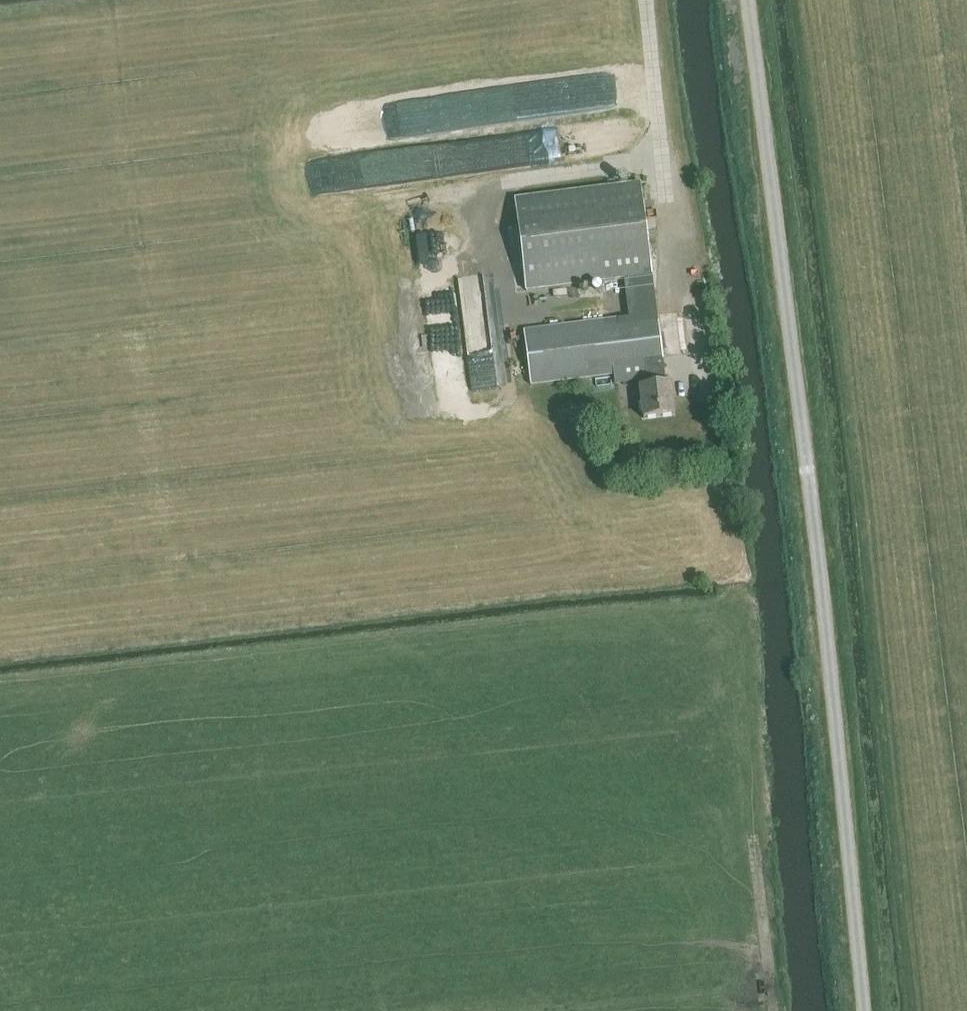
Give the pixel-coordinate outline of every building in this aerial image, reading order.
[(488,124),(590,111),(586,79),(496,91),(498,108),(487,110),(488,124)] [(633,318),(527,329),(533,383),(616,374),(616,382),(645,379),(646,387),(641,388),(645,419),(677,415),(674,385),(669,386),(666,360),(665,360),(646,184),(521,197),(531,289),(629,279),(633,318)]
